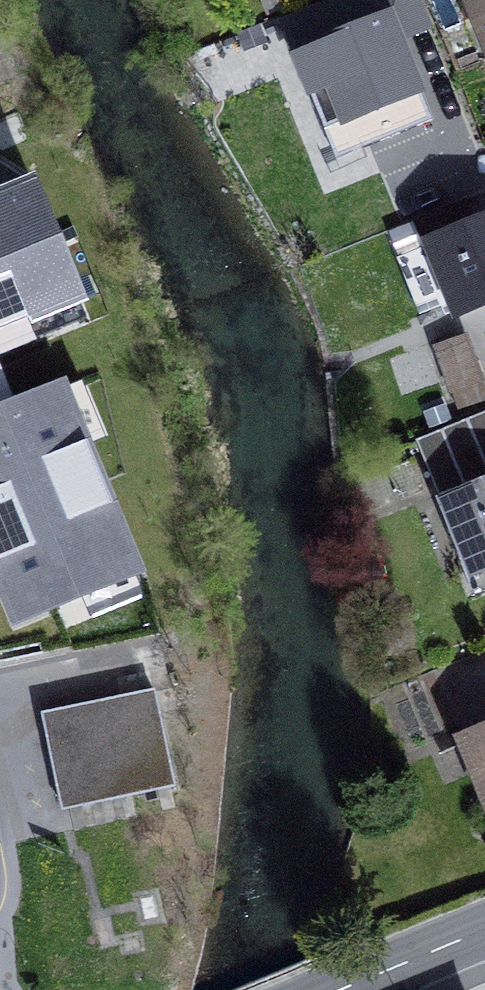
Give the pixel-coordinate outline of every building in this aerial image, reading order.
[(301,55),(390,20),(394,30),(425,18),(417,0),(338,0),(287,20),(301,55)] [(479,25),(484,22),(484,0),(468,0),(479,25)] [(327,87),(341,120),(418,90),(394,30),(390,20),(301,55),(298,56),(313,93),(327,87)] [(326,126),(341,120),(327,87),(313,93),(326,126)] [(28,134),(19,112),(0,120),(0,146),(28,134)] [(42,164),(28,134),(0,146),(0,182),(42,164)] [(422,219),(432,243),(475,225),(465,201),(422,219)] [(457,314),(484,302),(484,221),(475,225),(432,243),(429,244),(430,247),(456,312),(457,314)] [(443,306),(446,316),(456,312),(430,247),(402,258),(425,313),(443,306)] [(437,347),(452,390),(481,380),(466,337),(437,347)] [(439,496),(484,477),(484,412),(416,440),(439,496)] [(167,510),(149,428),(0,462),(0,548),(167,510)] [(474,571),(484,566),(484,487),(447,502),(474,571)] [(3,611),(145,581),(132,523),(0,550),(0,598),(3,611)] [(63,808),(173,785),(154,692),(144,694),(44,714),(53,761),(63,808)] [(463,737),(484,790),(484,728),(463,737)]
